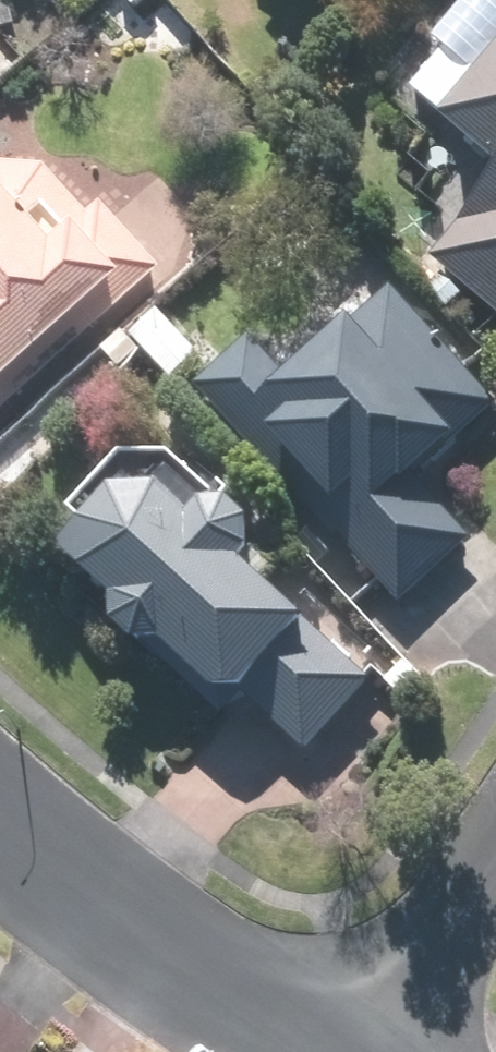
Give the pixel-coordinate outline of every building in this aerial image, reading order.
[(444,35),(459,50),(417,95),(472,146),(423,199),(462,235),(440,259),(495,311),(495,0),(477,0),(444,35)] [(159,276),(169,266),(112,201),(102,210),(59,163),(0,161),(0,416),(159,276)] [(208,390),(336,538),(316,556),(357,603),(385,579),(407,605),(482,541),(427,478),(495,418),(495,397),(383,266),(309,330),(296,315),(208,390)] [(191,455),(139,449),(83,508),(99,523),(75,548),(131,602),(133,627),(150,639),(179,638),(202,662),(190,674),(230,715),(256,688),(314,746),(381,679),(326,623),(331,618),(265,551),(273,543),(277,524),(258,497),(227,496),(191,455)]
